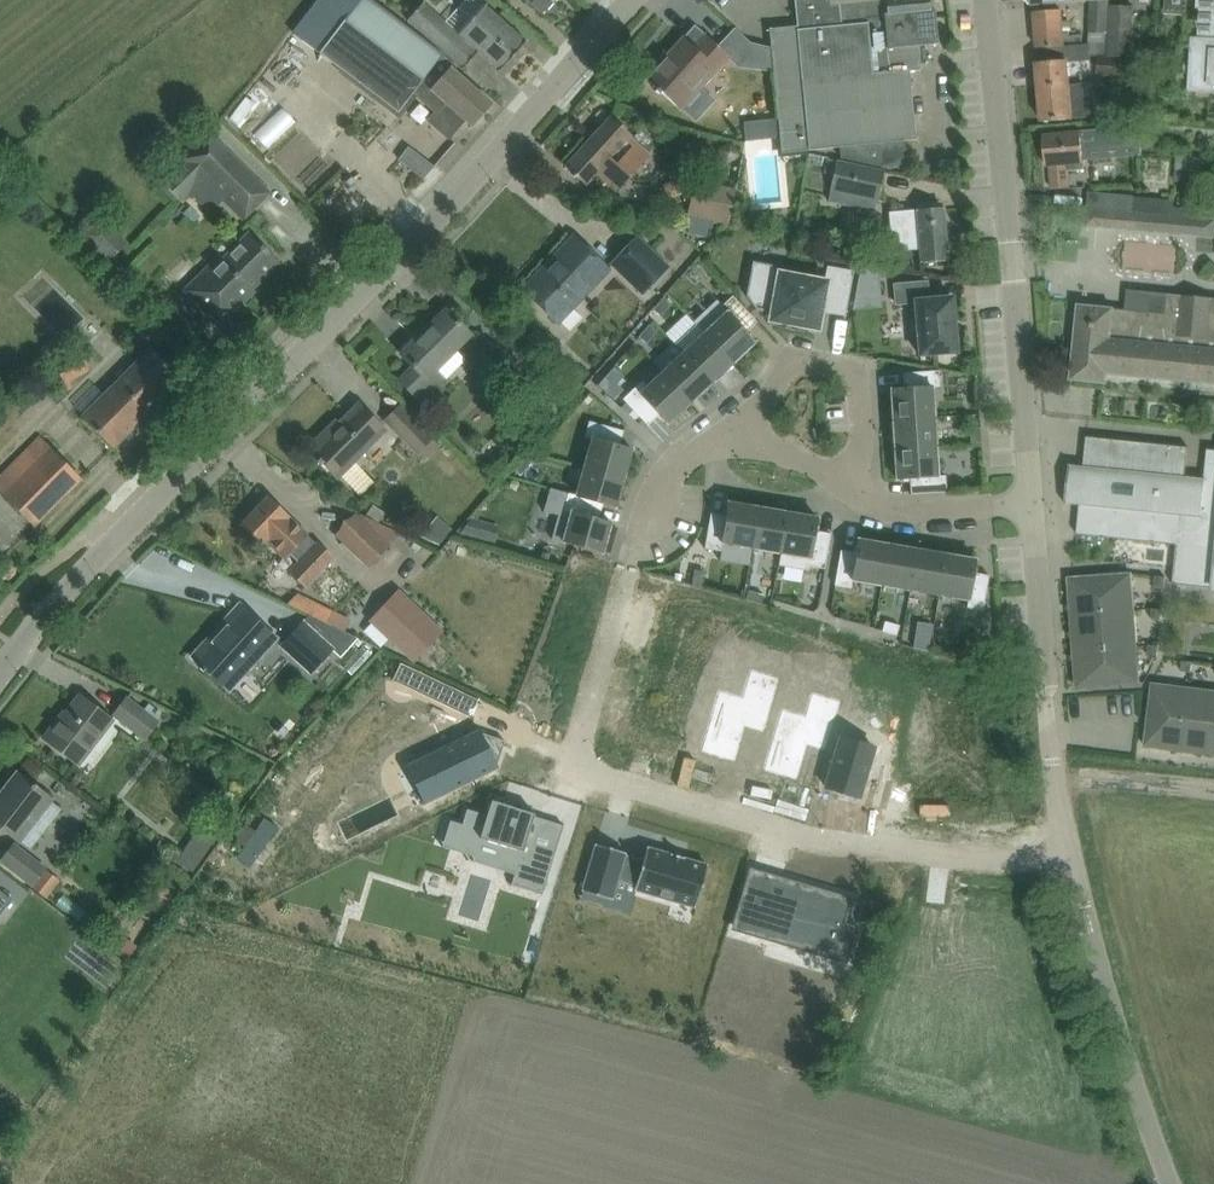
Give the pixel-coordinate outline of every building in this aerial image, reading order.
[(455,64),(444,55),(372,0),(360,0),(322,50),(404,112),(418,95),(437,112),(446,101),(450,105),(433,124),(449,138),(465,119),(472,126),(492,104),(452,69),(455,66),(456,67),(457,66),(455,64)] [(407,19),(463,70),(478,53),(500,72),(527,42),(509,25),(486,5),(480,0),(465,0),(446,21),(424,1),(407,19)] [(544,14),(556,0),(528,0),(544,14)] [(770,34),(771,45),(774,76),(777,111),(778,116),(780,131),(782,153),(809,151),(839,147),(841,157),(891,169),(907,162),(904,141),(916,140),(910,71),(921,70),(919,46),(938,44),(935,10),(930,11),(929,0),(796,0),(799,30),(797,30),(797,31),(770,34)] [(1091,44),(1110,46),(1110,0),(1098,0),(1092,1),(1091,44)] [(1165,14),(1193,16),(1194,0),(1166,0),(1165,14)] [(1199,9),(1203,10),(1201,36),(1213,37),(1213,0),(1200,0),(1199,9)] [(1112,46),(1110,46),(1110,55),(1112,55),(1133,56),(1135,7),(1114,6),(1112,46)] [(1038,48),(1065,46),(1085,45),(1085,44),(1084,34),(1073,34),(1072,27),(1072,20),(1063,20),(1062,10),(1035,12),(1038,48)] [(646,78),(681,110),(730,56),(695,25),(684,38),(683,37),(646,78)] [(1192,38),(1188,92),(1213,93),(1213,39),(1192,38)] [(744,39),(738,68),(774,76),(771,45),(744,39)] [(1108,89),(1130,91),(1134,59),(1104,55),(1110,55),(1110,46),(1091,44),(1085,44),(1085,45),(1065,46),(1066,58),(1100,56),(1098,74),(1110,76),(1108,89)] [(1043,122),(1067,120),(1089,118),(1086,83),(1066,84),(1064,61),(1040,63),(1042,86),(1040,86),(1043,122)] [(273,137),(301,113),(290,100),(262,124),(273,137)] [(632,137),(611,118),(566,166),(575,175),(574,176),(576,178),(577,177),(586,185),(597,173),(616,190),(650,153),(632,137)] [(184,160),(163,180),(183,201),(191,193),(205,180),(224,199),(243,218),(257,204),(253,200),(264,189),(232,156),(208,131),(181,157),(184,160)] [(1070,188),(1069,168),(1085,167),(1084,147),(1111,145),(1109,131),(1068,134),(1045,136),(1047,165),(1051,165),(1053,190),(1070,188)] [(408,147),(398,160),(416,173),(426,160),(408,147)] [(1177,155),(1176,171),(1185,171),(1203,173),(1204,157),(1177,155)] [(884,171),(837,161),(831,190),(878,200),(884,171)] [(711,221),(728,223),(735,189),(694,181),(687,217),(711,221)] [(1091,192),(1090,208),(1117,210),(1135,212),(1175,216),(1176,205),(1177,196),(1165,194),(1164,199),(1136,196),(1120,195),(1091,192)] [(919,210),(895,212),(889,212),(893,252),(920,250),(921,263),(949,260),(944,207),(932,208),(932,202),(918,203),(919,210)] [(1090,208),(1088,223),(1116,226),(1117,210),(1090,208)] [(79,236),(107,263),(120,250),(113,243),(118,238),(97,218),(79,236)] [(211,273),(207,269),(186,290),(209,313),(214,308),(226,320),(254,292),(251,289),(278,261),(251,234),(211,273)] [(554,257),(560,262),(529,295),(558,322),(608,270),(574,237),(554,257)] [(645,294),(669,268),(637,238),(612,264),(645,294)] [(753,262),(747,296),(756,309),(773,312),(772,320),(818,328),(821,312),(846,317),(854,271),(827,266),(825,282),(803,278),(804,270),(753,262)] [(920,356),(958,352),(952,297),(929,299),(927,282),(895,285),(896,304),(915,303),(920,356)] [(1128,290),(1126,310),(1079,306),(1072,380),(1108,383),(1109,373),(1213,383),(1213,298),(1128,290)] [(721,307),(716,301),(694,322),(705,333),(733,363),(756,342),(747,332),(758,322),(733,296),(721,307)] [(664,298),(654,309),(662,316),(671,304),(664,298)] [(400,381),(418,398),(420,400),(442,379),(444,381),(466,359),(456,349),(471,335),(447,310),(402,355),(414,367),(400,381)] [(649,325),(639,336),(647,343),(657,332),(649,325)] [(733,363),(705,333),(684,353),(712,383),(733,363)] [(73,337),(55,345),(62,360),(80,352),(73,337)] [(93,357),(89,348),(54,366),(68,393),(76,388),(72,381),(91,372),(85,361),(93,357)] [(95,385),(73,406),(84,417),(83,418),(95,431),(113,448),(181,379),(152,350),(106,396),(95,385)] [(712,383),(684,353),(663,373),(691,403),(712,383)] [(575,368),(571,373),(581,383),(591,373),(585,368),(575,368)] [(893,420),(934,417),(932,388),(940,387),(939,371),(903,373),(904,388),(891,389),(893,420)] [(691,403),(663,373),(641,393),(635,387),(623,399),(648,425),(659,415),(668,424),(691,403)] [(309,448),(326,465),(339,478),(385,431),(358,404),(327,436),(324,433),(309,448)] [(386,422),(416,453),(431,439),(401,407),(386,422)] [(934,417),(893,420),(895,449),(936,446),(934,417)] [(585,467),(624,479),(632,449),(620,446),(624,431),(589,421),(585,437),(592,439),(585,467)] [(970,429),(971,444),(981,443),(980,428),(970,429)] [(1078,534),(1102,537),(1178,544),(1174,583),(1213,586),(1213,590),(1213,449),(1209,449),(1206,478),(1186,476),(1189,447),(1112,439),(1088,437),(1085,466),(1081,505),(1078,534)] [(17,509),(34,526),(82,478),(42,438),(0,479),(0,492),(17,509)] [(936,446),(895,449),(897,480),(910,479),(911,494),(947,492),(946,475),(938,476),(936,446)] [(523,456),(512,468),(520,475),(531,464),(523,456)] [(624,479),(585,467),(577,496),(603,504),(616,507),(624,479)] [(603,504),(577,496),(550,488),(544,511),(558,516),(552,539),(603,554),(611,523),(599,520),(603,504)] [(303,559),(291,572),(306,587),(332,559),(317,545),(268,498),(242,525),(262,544),(265,541),(285,560),(294,551),(303,559)] [(711,513),(705,549),(721,551),(720,558),(750,563),(752,548),(759,508),(729,503),(726,516),(711,513)] [(759,508),(752,548),(781,553),(788,513),(759,508)] [(333,536),(338,540),(367,567),(388,545),(354,513),(333,536)] [(781,553),(778,566),(806,570),(807,566),(809,566),(825,569),(829,548),(831,534),(816,531),(818,518),(788,513),(781,553)] [(471,517),(456,534),(480,541),(486,521),(471,517)] [(856,553),(841,550),(835,586),(851,588),(853,580),(882,585),(889,545),(859,540),(856,553)] [(889,545),(882,585),(911,590),(918,550),(889,545)] [(918,550),(911,590),(939,595),(946,555),(918,550)] [(946,555),(939,595),(969,600),(967,608),(984,611),(990,575),(974,573),(977,560),(946,555)] [(695,568),(692,585),(702,587),(706,570),(695,568)] [(1069,578),(1072,614),(1136,610),(1133,573),(1074,577),(1069,578)] [(1155,585),(1165,586),(1166,577),(1156,576),(1155,585)] [(765,594),(749,590),(746,600),(762,604),(765,594)] [(390,598),(369,621),(414,664),(444,631),(402,592),(394,601),(390,598)] [(200,669),(227,693),(277,638),(241,605),(193,658),(202,666),(200,669)] [(1153,608),(1152,618),(1162,619),(1163,609),(1153,608)] [(332,610),(326,624),(345,633),(351,618),(332,610)] [(1072,614),(1075,651),(1138,646),(1136,610),(1072,614)] [(305,623),(284,645),(314,672),(334,650),(341,656),(358,638),(345,633),(326,624),(310,617),(305,623)] [(900,625),(885,621),(883,631),(898,635),(900,625)] [(919,622),(915,648),(930,651),(934,625),(919,622)] [(1149,645),(1148,655),(1159,656),(1159,645),(1149,645)] [(1141,683),(1138,646),(1075,651),(1078,687),(1141,683)] [(1182,671),(1192,671),(1193,662),(1183,661),(1182,671)] [(643,736),(680,747),(688,720),(699,724),(712,680),(690,674),(683,698),(656,690),(643,736)] [(720,693),(702,754),(735,764),(745,730),(764,735),(778,686),(750,677),(745,693),(743,700),(720,693)] [(1182,751),(1190,688),(1154,683),(1146,746),(1182,751)] [(1213,755),(1213,691),(1190,688),(1182,751),(1213,755)] [(45,739),(57,748),(78,765),(112,720),(80,696),(60,723),(57,722),(45,739)] [(782,711),(764,773),(798,783),(808,748),(826,754),(841,704),(812,696),(808,711),(806,718),(782,711)] [(115,715),(145,738),(157,722),(127,699),(115,715)] [(482,728),(422,757),(441,796),(501,766),(500,764),(504,743),(485,733),(482,728)] [(874,748),(855,742),(840,793),(859,799),(864,780),(869,781),(865,795),(881,800),(890,771),(873,766),(872,770),(868,768),(874,748)] [(0,796),(0,827),(19,842),(52,800),(18,773),(0,796)] [(557,849),(528,840),(535,816),(536,815),(492,802),(488,817),(468,811),(463,826),(451,822),(445,843),(477,852),(481,840),(503,846),(497,865),(516,870),(512,881),(544,891),(557,849)] [(265,817),(237,856),(250,866),(278,827),(265,817)] [(191,839),(175,859),(191,871),(206,851),(191,839)] [(597,844),(582,891),(611,899),(617,879),(636,884),(634,889),(695,908),(708,866),(684,859),(685,858),(682,857),(681,858),(673,856),(674,855),(671,854),(670,855),(647,848),(643,862),(624,856),(625,852),(597,844)] [(14,845),(2,861),(33,885),(48,897),(60,881),(45,869),(14,845)] [(740,921),(738,929),(770,939),(771,933),(828,950),(833,932),(854,938),(859,923),(846,920),(853,896),(815,884),(813,890),(802,886),(804,881),(786,876),(785,878),(766,873),(759,896),(747,892),(740,917),(743,918),(742,922),(740,921)] [(165,880),(152,898),(164,907),(178,889),(165,880)] [(12,899),(0,890),(0,915),(12,899)]
